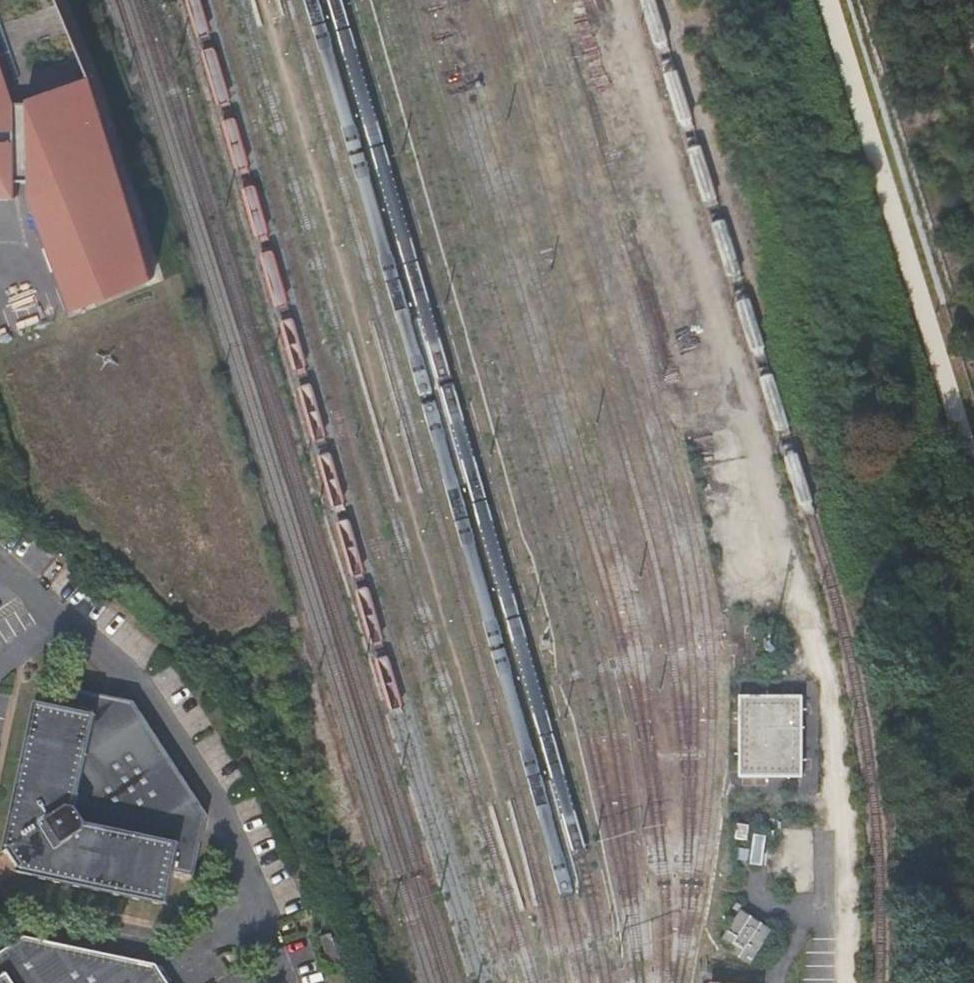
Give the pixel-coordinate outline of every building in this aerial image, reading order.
[(17,195),(17,178),(30,178),(30,195),(73,309),(156,276),(94,79),(61,0),(0,0),(0,195),(17,195)] [(15,859),(21,869),(12,874),(163,908),(170,874),(191,879),(203,819),(131,706),(69,693),(64,714),(31,708),(1,859),(11,853),(15,859)] [(808,697),(743,696),(742,783),(807,784),(808,697)] [(303,768),(295,771),(301,786),(308,783),(303,768)] [(302,789),(305,797),(314,794),(311,786),(302,789)] [(784,821),(786,896),(817,895),(815,821),(784,821)] [(722,949),(756,963),(772,925),(738,911),(722,949)] [(156,969),(28,941),(0,959),(0,982),(165,982),(156,969)]
